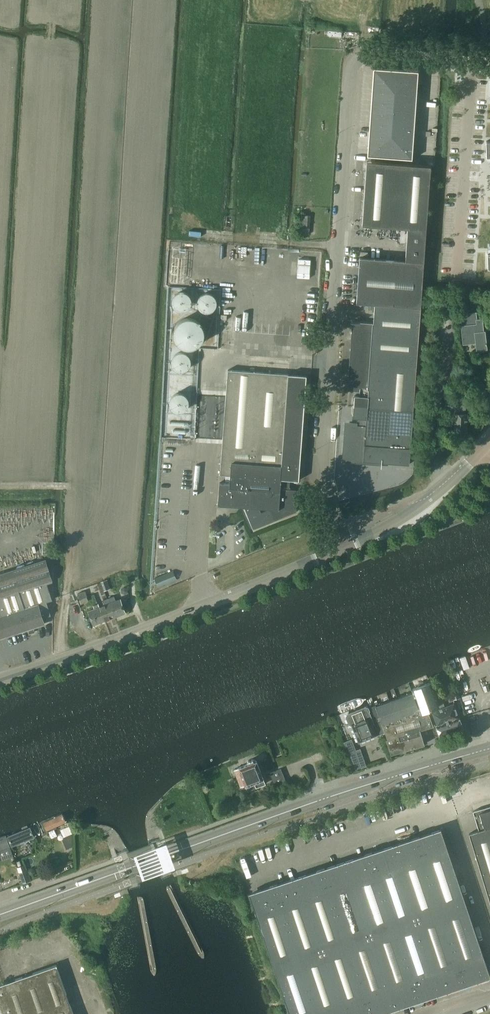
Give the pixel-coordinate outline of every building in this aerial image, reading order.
[(396,69),(373,68),(373,79),(395,81),(396,69)] [(419,71),(396,69),(395,81),(418,82),(419,71)] [(395,81),(373,79),(372,90),(395,92),(395,81)] [(418,82),(395,81),(395,92),(417,93),(418,82)] [(395,92),(372,90),(371,101),(394,102),(395,92)] [(417,93),(395,92),(394,102),(416,104),(417,93)] [(394,102),(371,101),(370,112),(393,113),(394,102)] [(416,104),(394,102),(393,113),(416,115),(416,104)] [(393,113),(370,112),(370,123),(392,124),(393,113)] [(416,115),(393,113),(392,124),(415,126),(416,115)] [(392,124),(370,123),(369,134),(392,135),(392,124)] [(415,126),(392,124),(392,135),(414,137),(415,126)] [(392,135),(369,134),(368,144),(391,146),(392,135)] [(414,137),(392,135),(391,146),(413,148),(414,137)] [(391,146),(368,144),(367,156),(390,158),(391,146)] [(413,148),(391,146),(390,158),(413,159),(413,148)] [(362,225),(408,228),(426,230),(431,166),(367,161),(362,225)] [(357,303),(375,304),(421,307),(426,230),(408,228),(406,260),(360,257),(357,303)] [(298,277),(310,278),(311,260),(299,259),(298,277)] [(191,302),(190,300),(190,297),(187,294),(186,293),(184,292),(182,292),(180,292),(177,293),(175,294),(173,295),(172,298),(171,302),(172,306),(174,309),(177,311),(178,311),(180,312),(185,311),(188,309),(189,307),(190,305),(191,302)] [(216,303),(215,299),(213,296),(211,294),(207,293),(205,293),(203,294),(201,294),(199,296),(197,299),(196,301),(196,303),(197,306),(199,309),(200,311),(202,312),(205,313),(207,313),(209,312),(213,310),(215,308),(215,306),(216,303)] [(347,434),(345,434),(348,442),(346,443),(345,459),(355,460),(355,461),(363,459),(364,460),(410,464),(411,439),(421,307),(375,304),(374,322),(354,320),(354,321),(355,321),(355,330),(353,331),(356,339),(354,339),(352,369),(350,370),(353,377),(351,378),(351,387),(360,388),(359,395),(355,395),(357,399),(356,406),(356,413),(353,417),(358,417),(357,425),(348,424),(347,434)] [(476,312),(461,314),(462,325),(461,325),(463,344),(476,342),(477,349),(487,348),(485,331),(484,331),(482,318),(477,319),(476,312)] [(203,333),(203,330),(202,327),(200,324),(199,322),(196,320),(194,319),(191,318),(188,317),(186,317),(183,318),(180,319),(177,321),(175,323),(173,325),(172,328),(171,332),(171,335),(172,338),(174,341),(176,344),(178,346),(181,347),(184,348),(187,349),(190,348),(193,347),(196,346),(198,344),(200,341),(202,339),(202,336),(203,333)] [(191,363),(191,360),(190,358),(189,356),(188,354),(186,353),(184,352),(180,351),(177,352),(175,352),(173,354),(171,355),(169,359),(169,361),(169,363),(169,365),(170,368),(171,369),(172,371),(174,373),(176,373),(180,374),(184,373),(188,371),(190,368),(191,365),(191,363)] [(220,474),(230,475),(230,483),(220,482),(218,504),(219,504),(219,503),(231,503),(231,505),(236,505),(236,504),(244,504),(253,529),(297,511),(298,489),(290,489),(290,479),(299,480),(307,376),(228,370),(220,474)] [(187,403),(187,401),(187,399),(185,396),(182,395),(179,394),(177,394),(175,394),(172,396),(170,399),(169,401),(169,403),(170,406),(172,409),(174,411),(176,412),(178,412),(181,412),(184,410),(186,408),(187,407),(187,403)] [(455,413),(454,434),(458,434),(458,435),(463,435),(463,434),(467,434),(468,414),(465,414),(466,411),(466,399),(446,398),(446,410),(455,410),(455,413)] [(30,628),(30,630),(34,628),(34,627),(44,623),(42,615),(50,612),(46,599),(51,597),(46,581),(52,579),(46,560),(0,575),(0,638),(30,628)] [(171,571),(155,578),(158,587),(175,580),(171,571)] [(108,579),(102,582),(105,590),(111,588),(108,579)] [(86,591),(78,594),(80,600),(87,597),(86,591)] [(114,596),(108,598),(115,616),(126,612),(120,599),(116,600),(114,596)] [(105,605),(100,607),(99,607),(105,620),(115,616),(108,598),(103,600),(105,605)] [(99,607),(100,607),(98,604),(95,605),(96,608),(89,611),(94,624),(105,620),(99,607)] [(413,688),(421,712),(428,709),(431,708),(439,705),(438,704),(431,682),(413,688)] [(456,687),(450,689),(454,699),(460,697),(456,687)] [(385,731),(384,732),(392,753),(424,744),(420,729),(434,725),(428,709),(421,712),(420,712),(413,693),(376,706),(385,731)] [(443,702),(438,704),(439,705),(431,708),(432,711),(432,712),(437,725),(436,726),(440,735),(463,727),(460,717),(459,717),(454,703),(445,707),(443,702)] [(359,742),(384,732),(375,706),(369,708),(368,707),(366,706),(348,714),(346,716),(349,723),(352,724),(354,728),(351,729),(352,732),(355,731),(359,742)] [(349,753),(354,770),(362,768),(356,751),(349,753)] [(248,760),(247,763),(239,766),(239,767),(235,769),(241,786),(246,784),(248,790),(266,783),(257,760),(253,758),(248,760)] [(281,768),(270,773),(277,789),(288,784),(281,768)] [(473,811),(479,830),(470,833),(489,900),(489,807),(473,811)] [(42,820),(47,833),(71,823),(66,810),(42,820)] [(32,823),(6,834),(12,848),(38,837),(32,823)] [(489,974),(441,830),(251,894),(291,1013),(371,1013),(489,974)] [(12,848),(6,834),(6,833),(0,835),(0,852),(12,848)] [(64,837),(63,840),(67,849),(73,846),(73,833),(64,837)] [(165,839),(161,841),(160,839),(148,841),(149,844),(152,853),(157,866),(158,869),(160,876),(162,879),(172,874),(172,872),(176,870),(177,870),(176,870),(176,869),(174,863),(173,860),(169,847),(168,845),(168,844),(167,841),(166,839),(165,839)] [(61,858),(46,862),(47,864),(53,869),(58,866),(61,858)] [(25,864),(18,867),(23,883),(28,881),(25,871),(27,870),(25,864)] [(57,964),(0,984),(0,1013),(74,1013),(57,964)]
